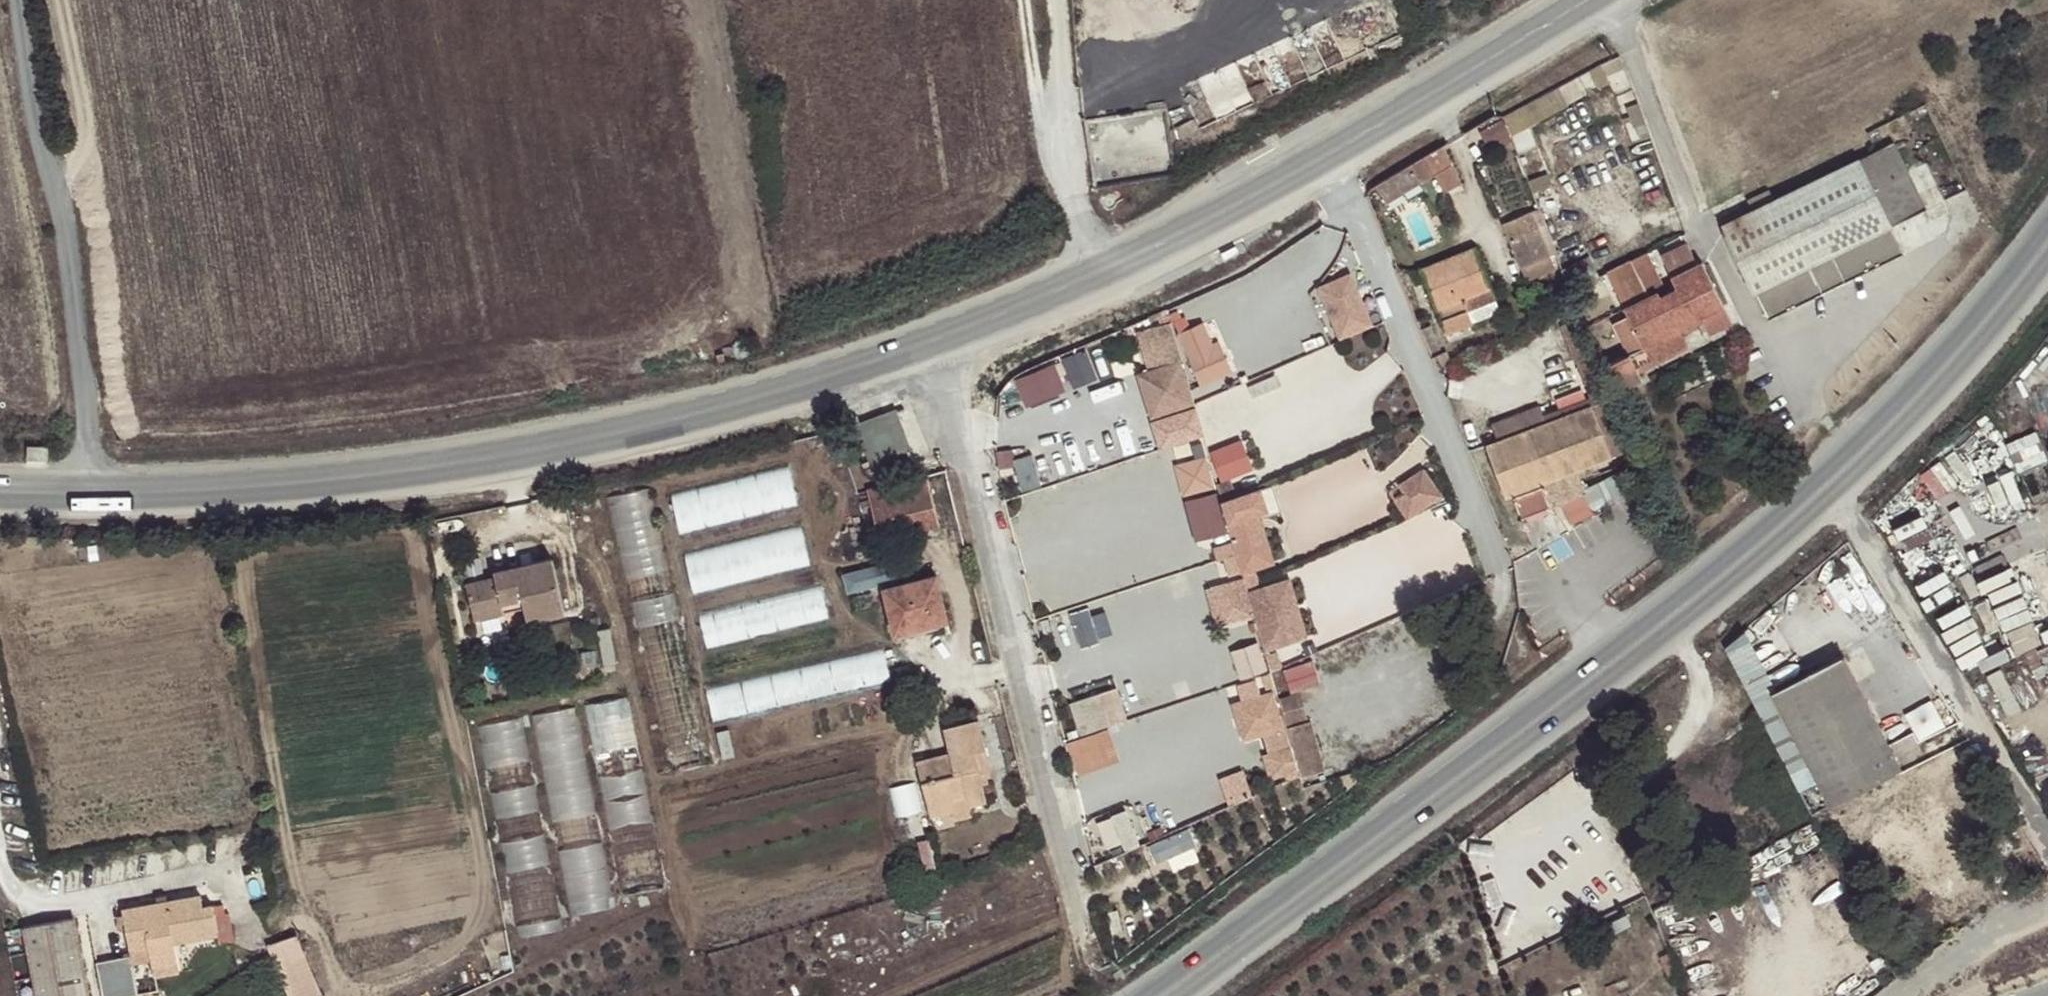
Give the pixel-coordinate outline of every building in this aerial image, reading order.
[(1083,120),(1086,120),(1091,118),(1089,108),(1081,109),(1083,120)] [(1725,227),(1769,321),(1826,295),(1814,268),(1832,259),(1845,287),(1905,259),(1893,231),(1929,214),(1898,147),(1777,202),(1772,192),(1750,202),(1755,213),(1725,227)] [(1393,185),(1383,190),(1394,208),(1426,188),(1427,190),(1441,181),(1452,198),(1468,188),(1458,170),(1459,169),(1448,151),(1393,185)] [(1521,262),(1550,251),(1534,207),(1505,218),(1521,262)] [(1480,240),(1423,262),(1416,265),(1420,276),(1427,273),(1448,327),(1475,317),(1470,303),(1500,292),(1480,240)] [(1609,270),(1629,314),(1614,321),(1629,353),(1605,364),(1617,389),(1642,378),(1636,367),(1630,354),(1647,346),(1652,359),(1678,348),(1671,334),(1665,337),(1662,329),(1676,323),(1679,331),(1681,330),(1702,320),(1704,319),(1703,316),(1724,306),(1705,263),(1699,265),(1690,244),(1663,256),(1678,289),(1662,297),(1660,292),(1665,290),(1648,253),(1609,270)] [(1554,261),(1550,251),(1521,262),(1525,272),(1554,261)] [(1826,295),(1845,287),(1832,259),(1814,268),(1826,295)] [(1500,292),(1470,303),(1475,317),(1505,305),(1500,292)] [(1338,304),(1348,328),(1372,319),(1363,294),(1338,304)] [(1732,323),(1724,306),(1703,316),(1704,319),(1702,320),(1708,334),(1732,323)] [(1206,327),(1216,325),(1213,311),(1203,314),(1206,327)] [(1182,330),(1190,328),(1188,320),(1180,322),(1182,330)] [(1191,366),(1180,322),(1170,325),(1171,331),(1157,335),(1167,373),(1191,366)] [(1676,323),(1662,329),(1665,337),(1671,334),(1678,348),(1687,344),(1681,330),(1679,331),(1676,323)] [(1167,373),(1157,335),(1149,337),(1158,375),(1167,373)] [(1436,351),(1441,364),(1455,358),(1450,345),(1436,351)] [(1636,367),(1652,359),(1647,346),(1630,354),(1636,367)] [(1089,348),(1068,356),(1079,385),(1100,377),(1089,348)] [(1220,354),(1232,382),(1240,379),(1227,351),(1220,354)] [(1197,365),(1209,393),(1232,382),(1220,354),(1197,365)] [(1018,375),(1030,404),(1072,387),(1060,358),(1018,375)] [(1201,406),(1191,366),(1167,373),(1158,375),(1150,377),(1159,416),(1201,406)] [(1159,416),(1150,377),(1145,378),(1156,422),(1202,411),(1201,406),(1159,416)] [(1595,400),(1488,439),(1507,493),(1515,490),(1524,514),(1552,504),(1543,480),(1614,454),(1595,400)] [(1499,434),(1542,420),(1538,407),(1495,421),(1499,434)] [(896,414),(860,427),(873,461),(908,448),(896,414)] [(1216,446),(1226,479),(1259,469),(1249,437),(1216,446)] [(29,446),(29,459),(47,460),(48,447),(29,446)] [(674,493),(684,532),(803,502),(793,463),(674,493)] [(1392,487),(1411,517),(1449,494),(1430,464),(1392,487)] [(1186,475),(1192,500),(1217,495),(1211,469),(1186,475)] [(940,527),(927,477),(868,492),(881,541),(940,527)] [(1238,486),(1223,490),(1228,511),(1243,504),(1238,486)] [(616,492),(622,573),(663,570),(657,489),(616,492)] [(688,552),(698,591),(816,562),(806,523),(688,552)] [(1265,524),(1260,525),(1273,575),(1278,574),(1265,524)] [(1260,525),(1233,531),(1249,596),(1260,593),(1257,579),(1273,575),(1260,525)] [(1229,566),(1241,562),(1238,550),(1217,556),(1221,569),(1229,566)] [(475,619),(504,612),(502,603),(523,598),(525,608),(529,619),(564,612),(552,560),(495,572),(496,578),(467,584),(475,619)] [(897,582),(893,561),(846,569),(850,590),(897,582)] [(1233,583),(1245,581),(1241,562),(1229,566),(1233,583)] [(936,577),(884,590),(896,634),(947,621),(936,577)] [(701,613),(709,645),(832,616),(825,583),(701,613)] [(1177,603),(1195,598),(1190,583),(1172,588),(1177,603)] [(1217,595),(1226,631),(1254,623),(1246,588),(1217,595)] [(1289,592),(1304,650),(1308,648),(1293,591),(1289,592)] [(1251,602),(1266,660),(1304,650),(1289,592),(1251,602)] [(641,647),(684,643),(679,593),(636,597),(641,647)] [(1218,633),(1226,631),(1217,595),(1209,597),(1218,633)] [(502,603),(504,612),(525,608),(523,598),(502,603)] [(1107,626),(1124,620),(1119,606),(1102,611),(1107,626)] [(715,716),(896,683),(889,650),(709,683),(715,716)] [(1835,802),(1905,766),(1846,656),(1777,692),(1835,802)] [(1267,663),(1271,679),(1284,676),(1280,659),(1267,663)] [(1267,698),(1275,696),(1271,681),(1264,684),(1267,698)] [(1764,709),(1817,812),(1835,802),(1777,692),(1760,700),(1764,709)] [(585,704),(597,755),(641,745),(629,694),(585,704)] [(1951,748),(1950,744),(1961,740),(1945,696),(1909,709),(1917,730),(1900,736),(1910,763),(1951,748)] [(1097,703),(1107,732),(1120,728),(1110,698),(1097,703)] [(1285,736),(1276,699),(1239,709),(1249,746),(1285,736)] [(1071,712),(1081,744),(1108,735),(1107,732),(1097,703),(1071,712)] [(534,713),(572,914),(615,905),(576,705),(534,713)] [(1241,748),(1249,746),(1239,709),(1232,711),(1241,748)] [(1289,742),(1305,737),(1299,713),(1282,717),(1289,742)] [(507,869),(549,862),(522,715),(480,723),(507,869)] [(979,723),(944,730),(950,753),(918,761),(931,816),(952,811),(955,819),(972,816),(970,806),(986,802),(982,784),(989,783),(987,775),(992,773),(979,723)] [(1092,770),(1114,763),(1107,740),(1085,747),(1092,770)] [(1314,741),(1290,747),(1303,796),(1327,790),(1314,741)] [(1233,804),(1259,793),(1247,767),(1221,778),(1233,804)] [(611,825),(652,817),(643,768),(602,777),(611,825)] [(1290,802),(1301,798),(1292,770),(1269,776),(1277,799),(1288,796),(1290,802)] [(1272,801),(1277,799),(1269,776),(1264,779),(1272,801)] [(901,815),(919,808),(909,781),(891,788),(901,815)] [(1131,849),(1146,842),(1130,807),(1099,820),(1111,845),(1126,838),(1131,849)] [(1196,824),(1152,841),(1159,860),(1203,843),(1196,824)] [(512,894),(519,935),(563,928),(557,887),(512,894)] [(175,943),(218,935),(214,905),(203,906),(201,896),(123,910),(130,951),(150,947),(153,966),(177,961),(175,943)] [(26,927),(39,995),(89,995),(75,918),(26,927)] [(7,931),(20,995),(39,995),(26,927),(7,931)] [(293,995),(330,995),(308,930),(275,941),(293,995)] [(219,943),(218,935),(175,943),(177,961),(153,966),(154,976),(188,969),(186,950),(219,943)] [(100,959),(108,995),(127,995),(143,993),(135,952),(100,959)]
